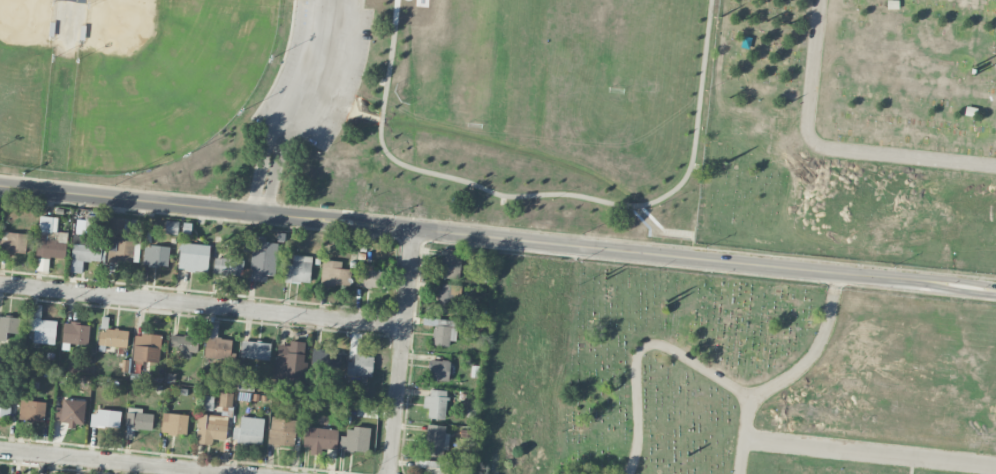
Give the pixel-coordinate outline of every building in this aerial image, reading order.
[(36,257),(66,258),(67,232),(57,232),(57,217),(38,216),(36,257)] [(110,233),(123,234),(124,218),(111,218),(110,233)] [(178,222),(166,220),(164,232),(176,234),(178,222)] [(26,252),(26,233),(2,232),(1,251),(26,252)] [(71,272),(82,272),(83,261),(104,262),(105,237),(72,237),(71,272)] [(132,261),(133,240),(110,239),(109,260),(132,261)] [(276,242),(251,241),(250,280),(266,280),(266,275),(275,275),(276,242)] [(177,268),(206,272),(210,245),(181,242),(177,268)] [(143,246),(143,266),(168,266),(169,246),(143,246)] [(461,250),(444,249),(443,278),(459,278),(461,250)] [(312,257),(292,254),(291,264),(286,263),(284,280),(309,283),(312,257)] [(213,275),(243,275),(243,258),(214,258),(213,275)] [(341,268),(341,260),(322,260),(321,284),(350,285),(351,269),(341,268)] [(385,287),(386,271),(373,270),(374,264),(357,264),(355,286),(385,287)] [(459,285),(438,284),(437,311),(458,312),(459,285)] [(55,344),(56,320),(41,319),(41,304),(29,304),(28,330),(34,330),(33,343),(55,344)] [(5,341),(6,333),(18,333),(19,318),(0,317),(0,340),(5,341)] [(432,343),(454,345),(456,320),(423,318),(422,324),(433,325),(432,343)] [(88,344),(89,323),(63,322),(62,343),(88,344)] [(229,339),(217,338),(218,324),(207,323),(205,358),(229,359),(229,339)] [(127,348),(127,330),(99,329),(98,347),(127,348)] [(133,361),(159,362),(160,335),(134,334),(133,361)] [(197,351),(198,334),(169,334),(169,350),(197,351)] [(270,359),(270,343),(241,341),(240,357),(270,359)] [(306,342),(289,341),(289,345),(277,345),(274,382),(303,384),(306,342)] [(331,368),(340,368),(340,353),(331,352),(331,368)] [(346,374),(372,376),(373,356),(354,355),(354,362),(347,361),(346,374)] [(449,360),(429,359),(428,379),(449,380),(449,360)] [(424,395),(422,407),(428,408),(427,418),(445,420),(448,390),(430,389),(429,396),(424,395)] [(10,417),(10,392),(0,392),(0,417),(10,417)] [(232,393),(220,392),(219,406),(231,406),(232,393)] [(29,395),(20,395),(18,420),(43,422),(44,401),(29,401),(29,395)] [(212,410),(213,396),(202,395),(201,409),(212,410)] [(55,407),(54,421),(68,422),(67,425),(83,426),(84,399),(62,398),(62,407),(55,407)] [(125,428),(152,429),(152,414),(142,413),(142,408),(127,407),(125,428)] [(119,429),(121,411),(93,408),(91,425),(119,429)] [(187,435),(188,414),(162,413),(161,433),(187,435)] [(212,444),(212,439),(226,439),(227,415),(198,414),(196,444),(212,444)] [(262,444),(263,418),(240,417),(240,427),(233,427),(232,442),(262,444)] [(268,444),(294,445),(295,418),(270,417),(268,444)] [(445,425),(427,424),(426,455),(445,456),(445,425)] [(303,447),(310,447),(310,454),(319,454),(319,448),(337,449),(338,429),(304,427),(303,447)] [(339,450),(368,451),(370,428),(346,427),(346,436),(339,436),(339,450)]
